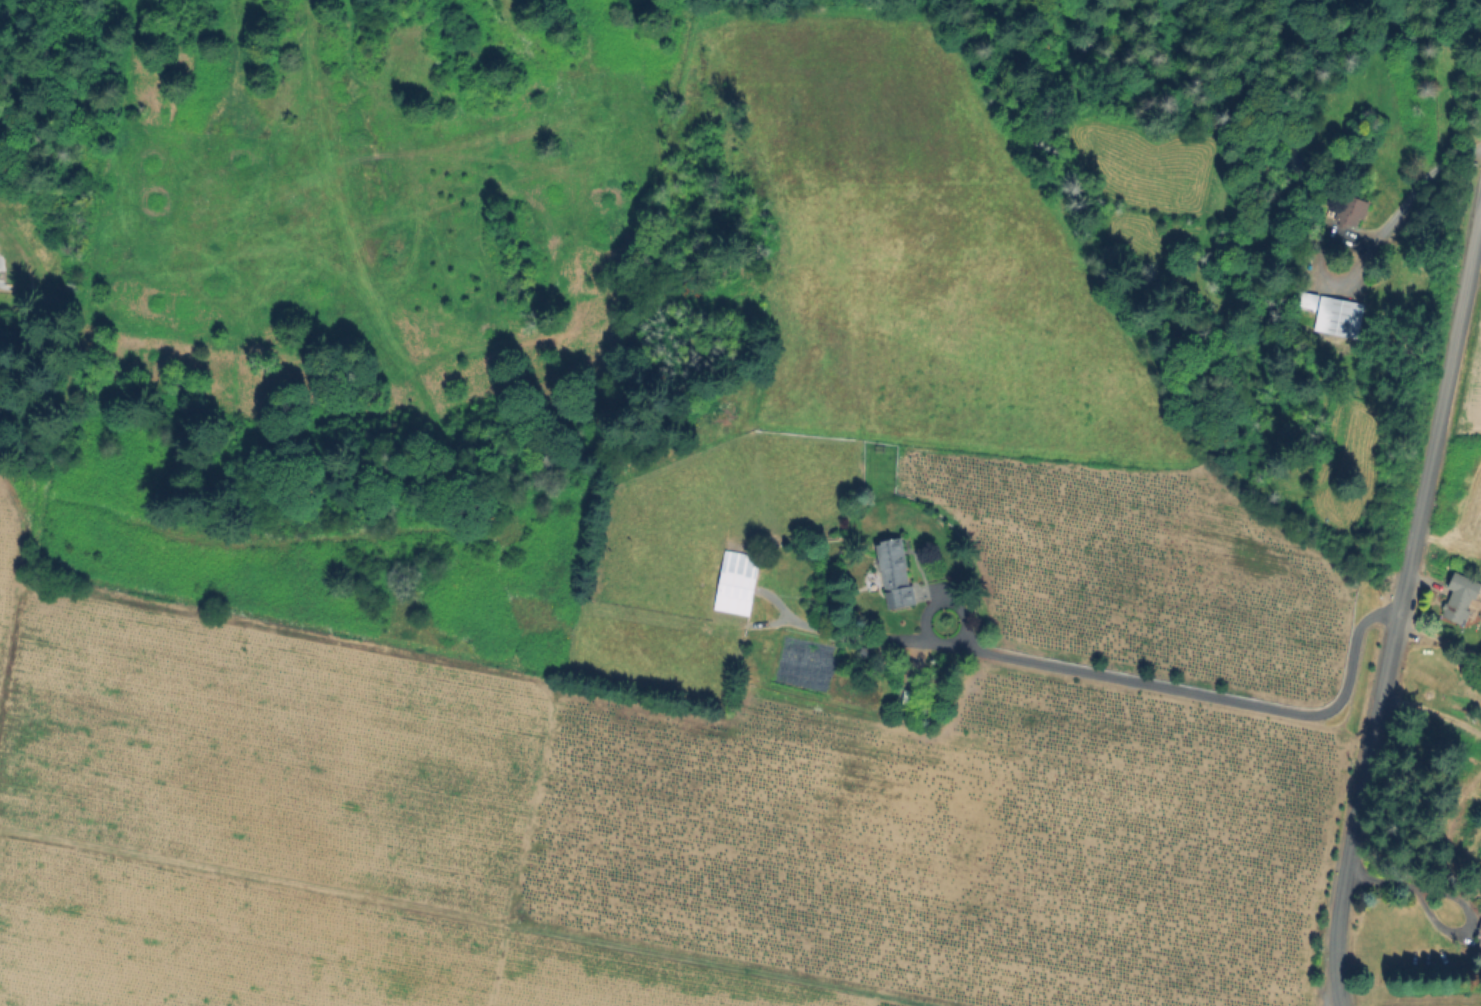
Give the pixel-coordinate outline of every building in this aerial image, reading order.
[(1370,203),(1364,219),(1360,218),(1356,227),(1347,224),(1345,228),(1339,226),(1340,222),(1335,220),(1345,194),(1370,203)] [(1364,304),(1358,338),(1315,330),(1319,309),(1296,305),(1298,292),(1364,304)] [(901,538),(911,586),(914,586),(917,604),(889,610),(877,543),(901,538)] [(759,559),(750,615),(716,609),(725,553),(759,559)] [(1455,573),(1480,582),(1480,602),(1473,599),(1463,624),(1444,617),(1454,590),(1449,588),(1455,573)] [(870,649),(867,659),(860,656),(862,647),(870,649)]
